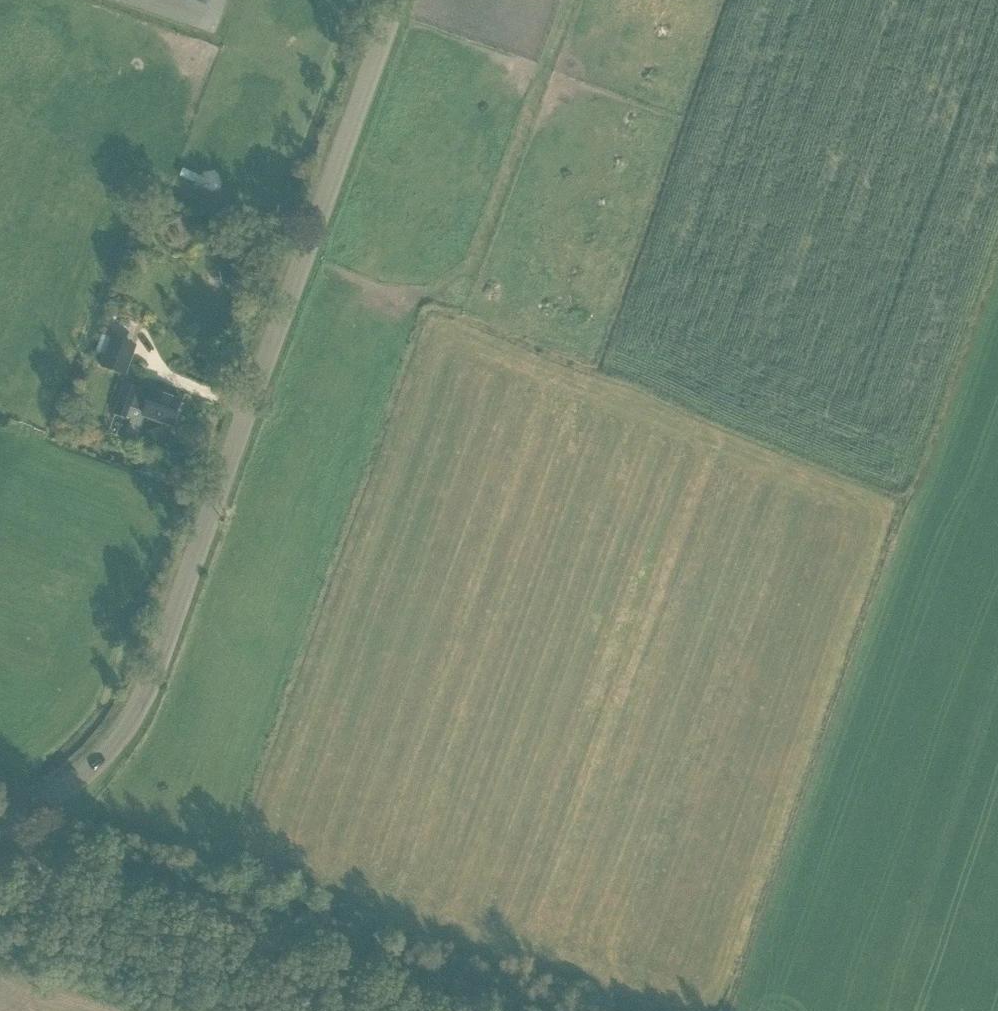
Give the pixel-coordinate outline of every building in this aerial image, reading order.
[(137,344),(111,335),(100,366),(126,376),(137,344)] [(124,383),(117,406),(114,414),(130,419),(132,419),(128,431),(141,436),(141,437),(158,443),(164,425),(163,425),(164,421),(174,425),(182,400),(163,393),(163,391),(156,389),(156,391),(152,390),(146,388),(145,390),(124,383)]
